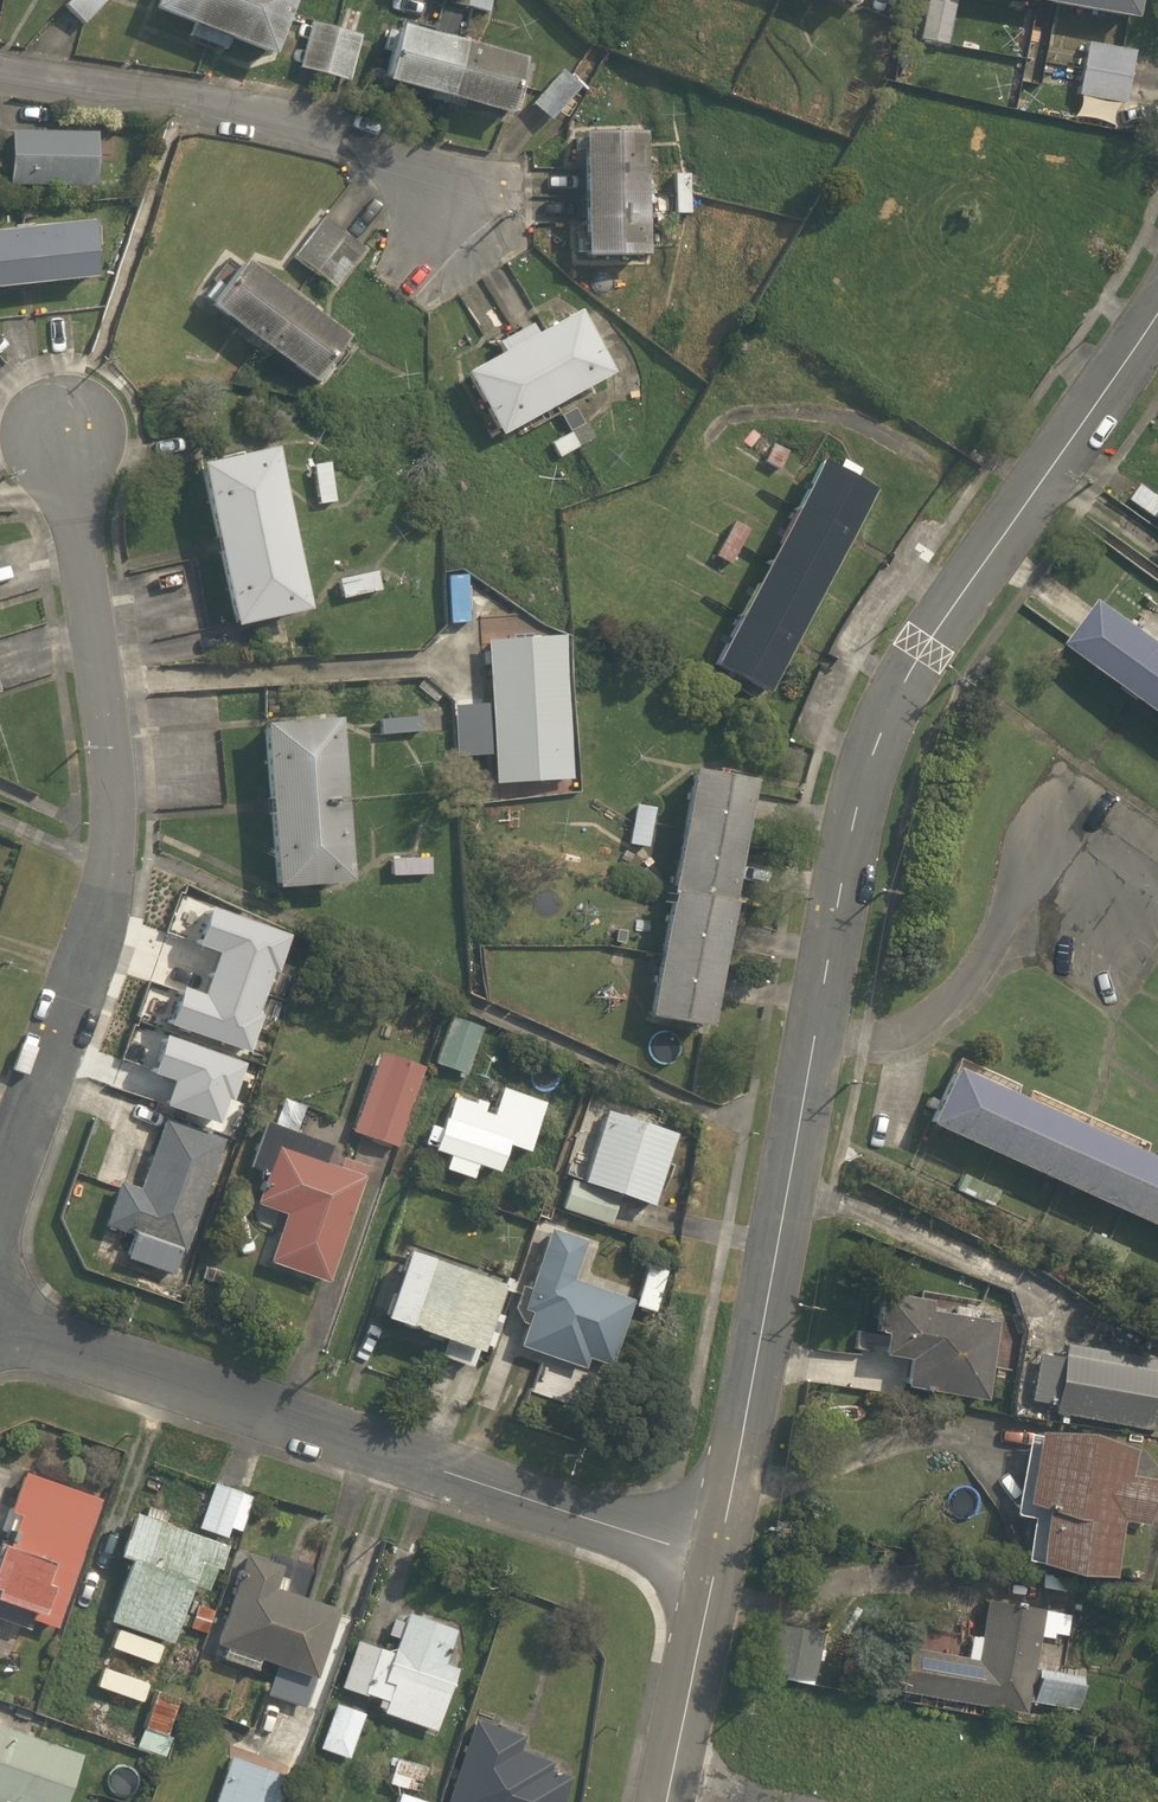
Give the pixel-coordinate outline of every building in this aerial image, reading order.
[(82,25),(106,0),(70,0),(63,7),(82,25)] [(151,13),(190,28),(186,40),(222,53),(226,42),(269,58),(290,0),(156,0),(151,13)] [(448,4),(485,14),(489,0),(449,0),(448,4)] [(945,45),(954,0),(926,0),(918,40),(945,45)] [(1130,20),(1133,0),(1006,0),(1130,20)] [(360,34),(309,21),(296,71),(348,84),(360,34)] [(520,60),(396,26),(380,83),(505,116),(520,60)] [(1076,97),(1122,105),(1131,50),(1085,42),(1076,97)] [(1071,79),(1075,55),(1057,52),(1054,76),(1071,79)] [(549,122),(579,86),(560,71),(530,107),(549,122)] [(95,189),(96,134),(7,132),(6,187),(95,189)] [(643,257),(640,134),(575,136),(578,259),(643,257)] [(690,213),(688,176),(671,177),(673,214),(690,213)] [(320,219),(291,258),(332,289),(362,250),(320,219)] [(0,232),(0,287),(89,278),(83,224),(0,232)] [(340,340),(237,264),(205,308),(308,383),(340,340)] [(495,435),(605,374),(571,312),(461,373),(495,435)] [(584,426),(551,443),(558,457),(591,439),(584,426)] [(776,470),(786,451),(773,443),(762,463),(776,470)] [(304,611),(268,451),(191,468),(228,628),(237,626),(243,654),(291,643),(285,615),(304,611)] [(767,693),(873,490),(817,461),(711,664),(767,693)] [(335,503),(327,463),(307,467),(315,507),(335,503)] [(727,566),(746,531),(732,524),(714,559),(727,566)] [(340,600),(378,591),(374,573),(336,581),(340,600)] [(1080,643),(1157,699),(1157,630),(1113,598),(1080,643)] [(495,784),(568,780),(560,638),(486,643),(495,784)] [(379,736),(444,732),(442,704),(413,706),(413,719),(378,721),(379,736)] [(345,885),(334,725),(261,730),(272,890),(345,885)] [(706,1027),(748,781),(684,770),(643,1016),(706,1027)] [(646,847),(652,809),(635,806),(629,844),(646,847)] [(427,859),(389,861),(389,878),(428,876),(427,859)] [(622,971),(630,930),(614,927),(605,968),(622,971)] [(140,1002),(204,1029),(226,978),(163,950),(140,1002)] [(465,1076),(480,1029),(446,1018),(431,1065),(465,1076)] [(393,1149),(422,1068),(376,1052),(348,1133),(393,1149)] [(925,1121),(1157,1227),(1157,1158),(950,1064),(925,1121)] [(444,1169),(472,1179),(477,1164),(497,1172),(507,1144),(527,1151),(545,1103),(501,1088),(491,1117),(481,1113),(485,1103),(474,1100),(473,1104),(453,1096),(433,1151),(448,1156),(444,1169)] [(649,1205),(671,1135),(600,1113),(578,1183),(649,1205)] [(125,1259),(173,1275),(180,1254),(184,1255),(222,1141),(160,1121),(138,1189),(118,1182),(104,1226),(133,1236),(125,1259)] [(323,1281),(340,1234),(363,1167),(341,1159),(337,1169),(322,1164),(328,1147),(263,1124),(249,1165),(263,1170),(257,1187),(264,1190),(259,1206),(281,1215),(268,1263),(323,1281)] [(439,1127),(430,1124),(424,1145),(433,1148),(439,1127)] [(998,1190),(962,1174),(955,1190),(990,1206),(998,1190)] [(567,1180),(556,1209),(606,1227),(617,1198),(567,1180)] [(487,1375),(508,1382),(520,1349),(583,1370),(586,1360),(608,1367),(631,1301),(571,1281),(584,1241),(548,1229),(528,1289),(519,1286),(511,1310),(519,1324),(523,1326),(518,1342),(500,1336),(487,1375)] [(382,1319),(476,1351),(499,1286),(405,1253),(382,1319)] [(654,1285),(661,1266),(646,1261),(640,1279),(654,1285)] [(510,1293),(514,1281),(505,1278),(501,1290),(510,1293)] [(901,1388),(983,1401),(996,1324),(930,1313),(932,1301),(879,1292),(873,1332),(881,1333),(877,1354),(905,1359),(901,1388)] [(1051,1415),(1157,1434),(1157,1363),(1064,1345),(1060,1360),(1038,1356),(1028,1403),(1052,1407),(1051,1415)] [(1022,1561),(1113,1578),(1124,1522),(1145,1527),(1155,1501),(1154,1481),(1130,1476),(1135,1451),(1079,1432),(1027,1433),(1011,1515),(1030,1519),(1022,1561)] [(54,1628),(97,1500),(21,1475),(8,1512),(18,1515),(7,1549),(0,1547),(0,1602),(16,1608),(14,1615),(54,1628)] [(198,1529),(225,1538),(239,1493),(212,1485),(198,1529)] [(107,1622),(170,1644),(191,1585),(206,1591),(213,1569),(217,1570),(225,1546),(133,1513),(118,1557),(129,1561),(107,1622)] [(265,1696),(303,1709),(335,1610),(272,1590),(280,1566),(244,1555),(215,1645),(275,1664),(265,1696)] [(896,1693),(1022,1715),(1024,1704),(1076,1713),(1083,1678),(1028,1669),(1039,1608),(985,1598),(974,1661),(904,1649),(896,1693)] [(216,1609),(195,1602),(186,1627),(207,1634),(216,1609)] [(380,1714),(436,1732),(456,1668),(444,1664),(454,1630),(406,1614),(403,1623),(391,1619),(386,1635),(397,1639),(392,1652),(356,1640),(341,1688),(379,1700),(377,1708),(382,1710),(380,1714)] [(766,1671),(814,1680),(822,1634),(773,1625),(766,1671)] [(137,1749),(159,1756),(178,1698),(155,1691),(137,1749)] [(321,1750),(348,1759),(363,1714),(335,1705),(321,1750)] [(569,1778),(548,1771),(551,1762),(517,1751),(522,1736),(472,1720),(446,1801),(561,1801),(569,1778)] [(80,1754),(0,1727),(0,1801),(64,1801),(80,1754)] [(285,1779),(226,1759),(212,1801),(277,1801),(285,1779)] [(389,1784),(418,1794),(426,1768),(397,1759),(389,1784)] [(397,1794),(395,1801),(423,1801),(397,1794)]
